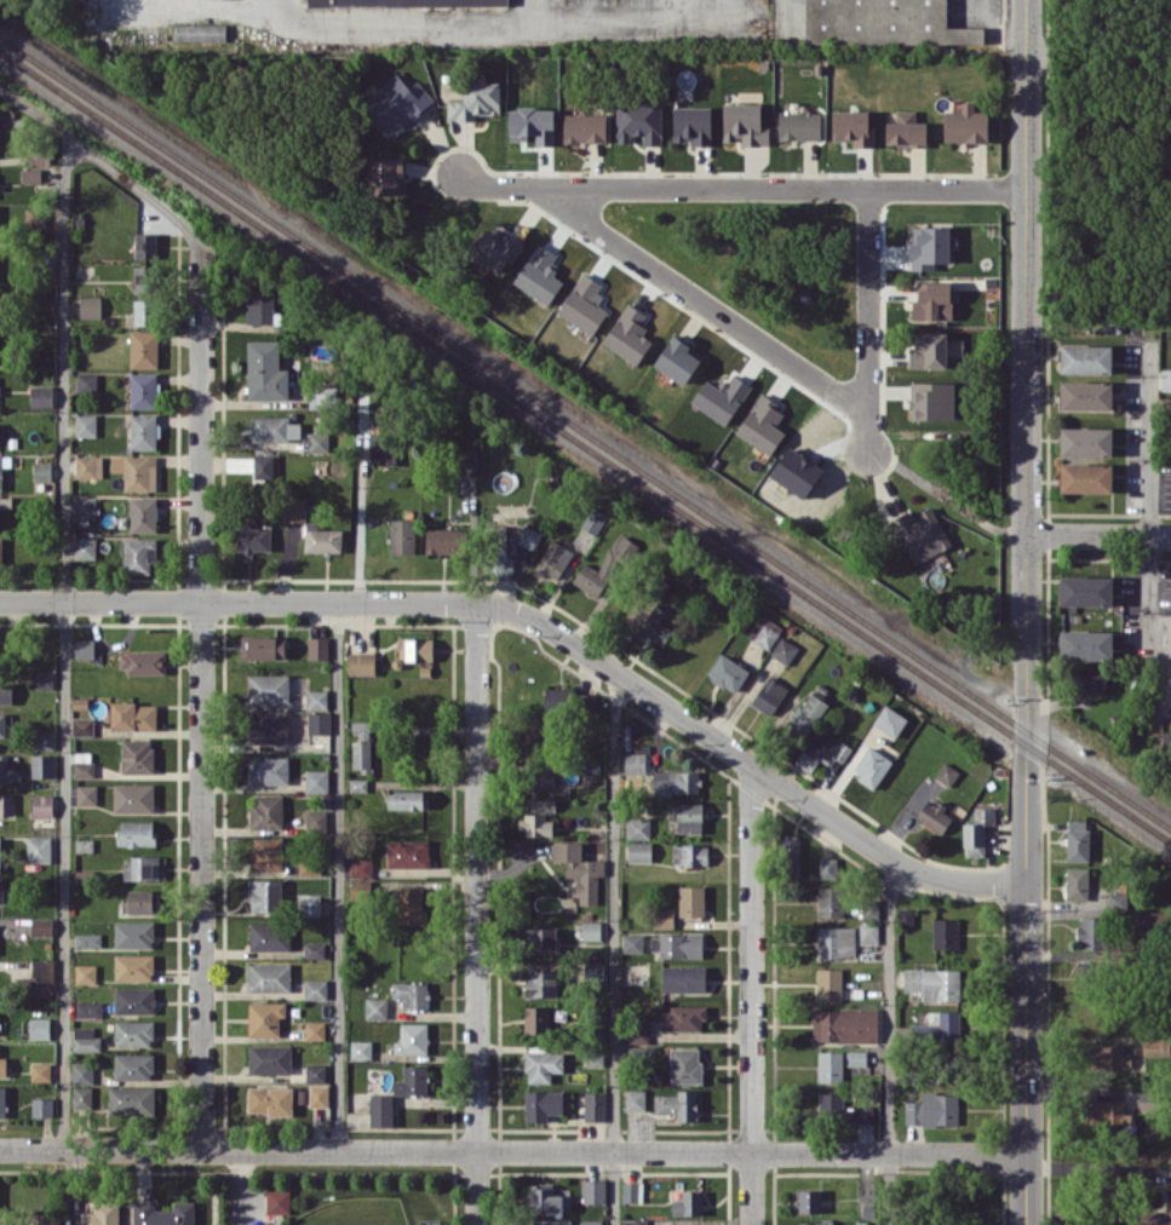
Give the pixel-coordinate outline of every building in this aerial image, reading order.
[(804,40),(981,40),(981,24),(946,24),(946,0),(804,0),(804,40)] [(174,22),(174,38),(222,36),(220,21),(174,22)] [(434,99),(416,80),(409,86),(397,73),(362,107),(391,139),(434,99)] [(447,120),(476,120),(476,114),(500,114),(499,81),(463,81),(464,99),(447,99),(447,120)] [(661,101),(617,100),(616,142),(630,143),(630,134),(643,134),(643,145),(661,145),(661,101)] [(944,141),(988,142),(989,111),(974,111),(974,101),(961,101),(961,111),(944,110),(944,141)] [(724,141),(735,141),(735,136),(742,136),(742,145),(771,145),(771,125),(761,125),(761,103),(723,103),(724,141)] [(711,145),(711,107),(674,106),(673,140),(692,140),(692,145),(711,145)] [(554,145),(554,107),(509,108),(509,139),(535,139),(535,145),(554,145)] [(868,110),(832,110),(832,140),(853,140),(853,147),(874,146),(874,125),(869,125),(868,110)] [(885,121),(886,146),(927,145),(927,122),(916,122),(916,110),(895,110),(896,121),(885,121)] [(779,139),(821,140),(821,113),(779,112),(779,139)] [(564,142),(606,141),(605,113),(563,114),(564,142)] [(368,158),(368,195),(404,194),(403,157),(368,158)] [(42,183),(43,168),(22,167),(22,182),(42,183)] [(45,208),(25,209),(26,228),(45,228),(45,208)] [(949,226),(913,226),(913,243),(909,243),(909,269),(933,269),(933,262),(949,262),(949,247),(957,247),(957,235),(949,235),(949,226)] [(469,254),(498,273),(506,260),(511,263),(523,245),(504,234),(501,239),(484,228),(469,254)] [(135,258),(156,259),(157,233),(136,232),(135,258)] [(548,304),(563,281),(553,275),(559,266),(553,263),(558,255),(538,242),(513,282),(548,304)] [(135,291),(155,291),(154,266),(135,266),(135,291)] [(607,310),(598,305),(603,295),(597,292),(602,283),(580,271),(558,314),(595,333),(607,310)] [(912,299),(913,319),(951,319),(951,280),(918,281),(918,298),(912,299)] [(280,323),(280,312),(274,312),(274,291),(246,291),(246,323),(280,323)] [(101,318),(100,296),(79,296),(80,318),(101,318)] [(134,324),(153,325),(153,299),(135,299),(134,324)] [(649,316),(628,302),(602,342),(636,365),(652,341),(639,332),(649,316)] [(157,368),(158,330),(130,330),(130,367),(157,368)] [(909,367),(946,367),(947,332),(920,332),(919,346),(910,346),(909,367)] [(703,352),(670,335),(654,367),(686,384),(703,352)] [(247,340),(248,400),(288,399),(288,369),(279,369),(279,340),(247,340)] [(1112,345),(1060,344),(1060,372),(1112,373),(1112,345)] [(1170,391),(1170,368),(1162,368),(1162,390),(1170,391)] [(690,402),(726,425),(751,385),(730,372),(720,388),(706,379),(690,402)] [(77,392),(97,392),(97,373),(77,373),(77,392)] [(131,408),(158,408),(158,373),(131,373),(131,408)] [(1112,410),(1113,381),(1060,381),(1060,409),(1112,410)] [(954,419),(954,382),(910,382),(910,419),(954,419)] [(30,408),(53,407),(52,385),(30,386),(30,408)] [(735,431),(770,455),(785,432),(775,425),(786,410),(760,393),(735,431)] [(76,436),(97,437),(97,414),(76,414),(76,436)] [(156,449),(157,414),(131,414),(130,449),(156,449)] [(253,441),(301,440),(300,422),(289,422),(289,415),(252,416),(253,441)] [(1060,455),(1112,456),(1112,427),(1060,427),(1060,455)] [(328,451),(328,432),(309,432),(309,450),(328,451)] [(370,465),(395,465),(395,432),(369,432),(370,465)] [(770,475),(804,498),(823,469),(789,447),(770,475)] [(459,449),(459,475),(476,475),(476,449),(459,449)] [(76,477),(102,477),(102,455),(76,456),(76,477)] [(124,491),(156,490),(156,455),(111,456),(112,471),(124,471),(124,491)] [(272,480),(273,455),(254,455),(253,479),(272,480)] [(51,462),(34,462),(34,481),(51,481),(51,462)] [(1112,464),(1061,463),(1060,492),(1112,492),(1112,464)] [(74,518),(95,518),(95,497),(73,497),(74,518)] [(131,532),(157,532),(156,497),(130,497),(131,532)] [(305,498),(283,497),(282,521),(305,521),(305,498)] [(607,514),(592,506),(581,527),(596,535),(607,514)] [(951,544),(932,507),(912,517),(908,510),(886,521),(898,544),(903,542),(915,564),(951,544)] [(390,552),(414,553),(415,520),(391,519),(390,552)] [(250,527),(250,522),(237,521),(236,551),(270,552),(271,528),(250,527)] [(319,522),(305,522),(304,552),(341,552),(342,529),(319,529),(319,522)] [(536,549),(541,531),(522,526),(518,544),(536,549)] [(461,554),(462,529),(426,528),(425,552),(461,554)] [(74,558),(95,559),(96,537),(74,536),(74,558)] [(612,551),(628,560),(637,544),(620,536),(612,551)] [(157,538),(124,538),(124,573),(150,573),(150,561),(156,561),(157,538)] [(559,582),(572,549),(548,539),(535,572),(559,582)] [(596,598),(608,578),(583,563),(571,583),(596,598)] [(1060,605),(1112,606),(1112,576),(1060,575),(1060,605)] [(665,645),(673,629),(659,622),(665,610),(653,604),(639,632),(665,645)] [(783,627),(763,614),(748,636),(768,649),(783,627)] [(1112,660),(1113,631),(1060,630),(1060,659),(1112,660)] [(284,635),(241,636),(242,659),(285,658),(284,635)] [(789,665),(799,646),(780,636),(770,655),(789,665)] [(328,637),(308,637),(308,658),(328,659),(328,637)] [(432,638),(396,637),(395,663),(432,663),(432,638)] [(75,658),(94,658),(94,642),(74,642),(75,658)] [(165,673),(165,651),(119,651),(119,672),(165,673)] [(348,675),(375,675),(375,652),(348,652),(348,675)] [(734,694),(750,671),(721,652),(706,675),(734,694)] [(53,688),(53,671),(34,670),(33,688),(53,688)] [(1106,672),(1078,671),(1077,692),(1105,692),(1106,672)] [(288,674),(248,674),(248,701),(289,701),(288,674)] [(750,703),(771,716),(789,689),(768,675),(750,703)] [(828,689),(816,681),(788,725),(807,737),(828,703),(822,699),(828,689)] [(0,684),(0,704),(12,704),(12,684),(0,684)] [(544,689),(544,705),(564,705),(564,688),(544,689)] [(327,708),(327,689),(307,689),(307,708),(327,708)] [(156,729),(156,702),(111,703),(111,730),(156,729)] [(872,723),(895,738),(908,718),(885,704),(872,723)] [(307,712),(308,733),(330,733),(330,712),(307,712)] [(288,716),(249,716),(249,743),(288,743),(288,716)] [(524,717),(525,749),(548,749),(547,716),(524,717)] [(72,735),(93,735),(93,717),(72,717),(72,735)] [(372,721),(352,720),(351,733),(354,733),(353,770),(371,771),(372,721)] [(844,762),(852,745),(814,727),(797,764),(812,771),(818,759),(830,765),(833,757),(844,762)] [(54,749),(54,733),(34,734),(34,749),(54,749)] [(153,773),(153,739),(122,740),(122,773),(153,773)] [(874,788),(892,760),(869,745),(851,773),(874,788)] [(646,753),(625,752),(624,773),(645,774),(646,753)] [(9,766),(8,754),(0,754),(0,781),(18,780),(18,765),(9,766)] [(55,777),(54,755),(31,755),(32,778),(55,777)] [(250,785),(288,784),(288,756),(249,757),(250,785)] [(959,771),(944,762),(935,777),(950,786),(959,771)] [(553,790),(554,769),(530,768),(529,789),(553,790)] [(328,792),(328,769),(306,769),(305,791),(328,792)] [(699,771),(653,770),(653,793),(698,794),(699,771)] [(367,779),(350,779),(349,791),(367,791),(367,779)] [(153,812),(154,783),(113,783),(113,812),(153,812)] [(97,784),(77,784),(77,804),(97,804),(97,784)] [(428,790),(387,791),(387,809),(428,808),(428,790)] [(12,816),(12,795),(0,794),(0,816),(12,816)] [(32,816),(53,816),(52,794),(32,794),(32,816)] [(282,794),(251,795),(252,829),(282,828),(282,794)] [(555,799),(531,799),(531,812),(555,811),(555,799)] [(928,799),(916,817),(942,833),(954,815),(928,799)] [(704,802),(676,803),(677,833),(704,832),(704,802)] [(964,823),(963,856),(984,856),(985,824),(994,824),(995,807),(974,807),(974,823),(964,823)] [(326,830),(327,810),(306,809),(305,829),(326,830)] [(551,834),(550,814),(518,815),(518,834),(551,834)] [(626,838),(649,838),(650,817),(627,817),(626,838)] [(1088,861),(1089,820),(1067,819),(1066,860),(1088,861)] [(155,845),(155,821),(118,822),(118,846),(155,845)] [(799,876),(800,834),(781,834),(781,876),(799,876)] [(51,836),(26,837),(27,863),(52,862),(51,836)] [(282,836),(251,837),(251,870),(282,870),(282,836)] [(93,838),(76,838),(76,851),(93,851),(93,838)] [(387,867),(429,867),(429,840),(387,840),(387,867)] [(652,841),(628,841),(628,861),(651,862),(652,841)] [(581,842),(552,842),(552,861),(566,861),(566,876),(578,876),(578,903),(597,904),(598,875),(604,875),(604,860),(581,859),(581,842)] [(673,844),(674,865),(708,865),(708,844),(673,844)] [(123,867),(123,879),(165,879),(165,856),(130,855),(130,867),(123,867)] [(836,857),(819,858),(819,878),(837,878),(836,857)] [(371,858),(349,859),(350,877),(372,876),(371,858)] [(299,875),(320,874),(320,859),(299,860),(299,875)] [(1088,900),(1089,867),(1066,867),(1065,899),(1088,900)] [(281,879),(251,879),(252,911),(281,911),(281,879)] [(369,879),(351,880),(351,898),(370,898),(369,879)] [(679,917),(705,916),(704,885),(679,886),(679,917)] [(425,887),(398,887),(397,924),(424,924),(425,887)] [(818,917),(843,917),(843,887),(818,887),(818,917)] [(157,913),(157,890),(128,890),(128,901),(122,901),(122,912),(157,913)] [(1127,909),(1127,892),(1108,892),(1108,908),(1127,909)] [(320,894),(299,894),(300,916),(321,915),(320,894)] [(878,900),(861,900),(862,919),(879,918),(878,900)] [(673,907),(653,907),(653,927),(673,927),(673,907)] [(914,926),(914,908),(898,908),(897,925),(914,926)] [(31,935),(52,935),(52,918),(32,917),(31,935)] [(958,949),(958,918),(933,917),(933,948),(958,949)] [(1078,948),(1101,949),(1103,918),(1079,917),(1078,948)] [(153,922),(114,921),(114,947),(153,948),(153,922)] [(601,939),(601,921),(582,921),(582,939),(601,939)] [(290,922),(249,923),(250,950),(291,949),(290,922)] [(860,944),(878,943),(877,923),(860,923),(860,944)] [(557,928),(526,927),(525,949),(556,950),(557,928)] [(855,927),(817,927),(818,957),(856,957),(855,927)] [(101,933),(75,933),(75,946),(101,947),(101,933)] [(642,952),(643,933),(623,933),(622,952),(642,952)] [(702,957),(702,933),(660,933),(661,958),(702,957)] [(325,943),(305,942),(305,957),(325,958),(325,943)] [(115,981),(153,980),(153,954),(115,955),(115,981)] [(32,959),(32,977),(23,977),(23,997),(54,996),(53,958),(32,959)] [(1075,974),(1088,976),(1090,962),(1077,960),(1075,974)] [(290,963),(247,963),(248,992),(291,991),(290,963)] [(603,963),(586,963),(586,982),(603,982),(603,963)] [(76,983),(97,983),(97,964),(76,964),(76,983)] [(705,992),(705,966),(662,966),(662,992),(705,992)] [(817,999),(842,999),(842,968),(816,968),(817,999)] [(904,990),(922,991),(922,999),(959,1000),(960,969),(904,968),(904,990)] [(556,970),(526,971),(527,997),(557,996),(556,970)] [(327,999),(327,979),(304,979),(304,1000),(327,999)] [(427,982),(392,982),(392,997),(402,997),(402,1008),(428,1008),(427,982)] [(153,987),(114,988),(115,1014),(154,1013),(153,987)] [(365,1018),(387,1018),(387,997),(365,997),(365,1018)] [(102,1002),(76,1001),(76,1016),(102,1017),(102,1002)] [(249,1036),(279,1036),(279,1016),(286,1016),(286,1002),(249,1002),(249,1036)] [(548,1005),(524,1006),(525,1033),(549,1032),(548,1005)] [(707,1006),(664,1006),(665,1030),(701,1030),(701,1019),(707,1019),(707,1006)] [(879,1040),(878,1008),(811,1009),(812,1041),(879,1040)] [(959,1011),(927,1011),(927,1023),(911,1024),(911,1042),(960,1041),(959,1011)] [(29,1038),(50,1038),(50,1017),(29,1017),(29,1038)] [(114,1021),(115,1046),(153,1046),(152,1020),(114,1021)] [(649,1021),(628,1022),(628,1042),(649,1042),(649,1021)] [(324,1039),(324,1022),(306,1022),(306,1039),(324,1039)] [(428,1023),(400,1023),(400,1041),(394,1041),(394,1054),(428,1054),(428,1023)] [(94,1027),(73,1026),(73,1051),(100,1051),(101,1036),(94,1036),(94,1027)] [(351,1059),(371,1059),(372,1040),(351,1040),(351,1059)] [(290,1044),(248,1045),(249,1073),(291,1073),(290,1044)] [(655,1044),(627,1046),(627,1066),(655,1064),(655,1044)] [(1090,1068),(1131,1069),(1131,1054),(1122,1054),(1122,1045),(1090,1044),(1090,1068)] [(700,1083),(700,1048),(671,1048),(670,1083),(700,1083)] [(867,1066),(866,1050),(848,1051),(848,1066),(867,1066)] [(563,1072),(563,1052),(526,1051),(525,1083),(551,1083),(551,1072),(563,1072)] [(818,1082),(843,1081),(842,1051),(818,1051),(818,1082)] [(153,1053),(114,1054),(115,1080),(153,1079),(153,1053)] [(92,1083),(93,1061),(72,1061),(72,1083),(92,1083)] [(31,1080),(50,1080),(50,1063),(31,1063),(31,1080)] [(325,1064),(306,1064),(306,1082),(325,1082),(325,1064)] [(427,1094),(427,1066),(404,1065),(404,1080),(393,1080),(393,1094),(427,1094)] [(328,1106),(328,1084),(309,1084),(309,1106),(328,1106)] [(73,1086),(72,1108),(92,1108),(93,1087),(73,1086)] [(155,1114),(155,1086),(109,1087),(109,1114),(155,1114)] [(292,1114),(292,1087),(248,1086),(248,1114),(292,1114)] [(645,1111),(645,1089),(625,1089),(625,1110),(645,1111)] [(525,1121),(547,1121),(547,1113),(562,1114),(563,1091),(525,1090),(525,1121)] [(1139,1110),(1155,1110),(1155,1091),(1140,1091),(1139,1110)] [(585,1121),(604,1121),(604,1092),(584,1092),(585,1121)] [(654,1092),(654,1114),(677,1113),(677,1121),(696,1120),(696,1092),(654,1092)] [(872,1106),(843,1107),(843,1092),(818,1092),(819,1121),(873,1120),(872,1106)] [(905,1101),(905,1125),(959,1124),(958,1092),(922,1093),(922,1101),(905,1101)] [(393,1126),(392,1094),(370,1094),(370,1126),(393,1126)] [(53,1097),(32,1097),(32,1116),(53,1116),(53,1097)] [(1125,1099),(1088,1100),(1089,1125),(1125,1124),(1125,1099)] [(605,1179),(583,1179),(583,1202),(605,1203),(605,1179)] [(642,1181),(622,1182),(622,1202),(642,1201),(642,1181)] [(563,1212),(562,1195),(553,1195),(553,1183),(528,1184),(528,1213),(563,1212)] [(290,1213),(290,1189),(267,1189),(266,1213),(290,1213)] [(702,1190),(681,1191),(681,1199),(672,1199),(672,1215),(703,1214),(702,1190)] [(820,1213),(821,1190),(799,1190),(798,1212),(820,1213)] [(118,1201),(94,1201),(94,1212),(80,1212),(80,1224),(118,1224),(118,1201)] [(194,1201),(173,1201),(173,1210),(154,1209),(155,1201),(133,1201),(133,1224),(194,1224),(194,1201)] [(1167,1203),(1167,1212),(1138,1212),(1138,1224),(1170,1224),(1170,1203),(1167,1203)]
